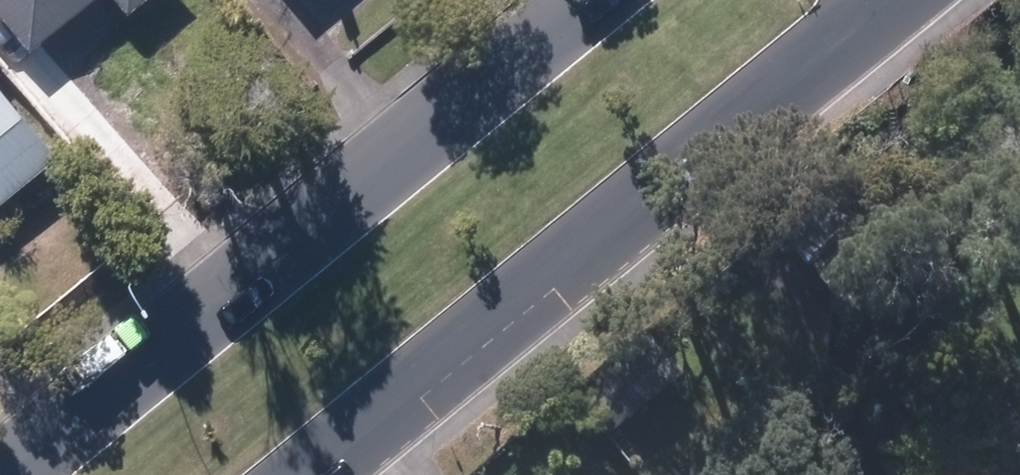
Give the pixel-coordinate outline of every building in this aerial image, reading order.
[(39,46),(98,0),(2,0),(39,46)] [(139,9),(150,0),(131,0),(139,9)] [(67,152),(0,66),(0,204),(67,152)]
